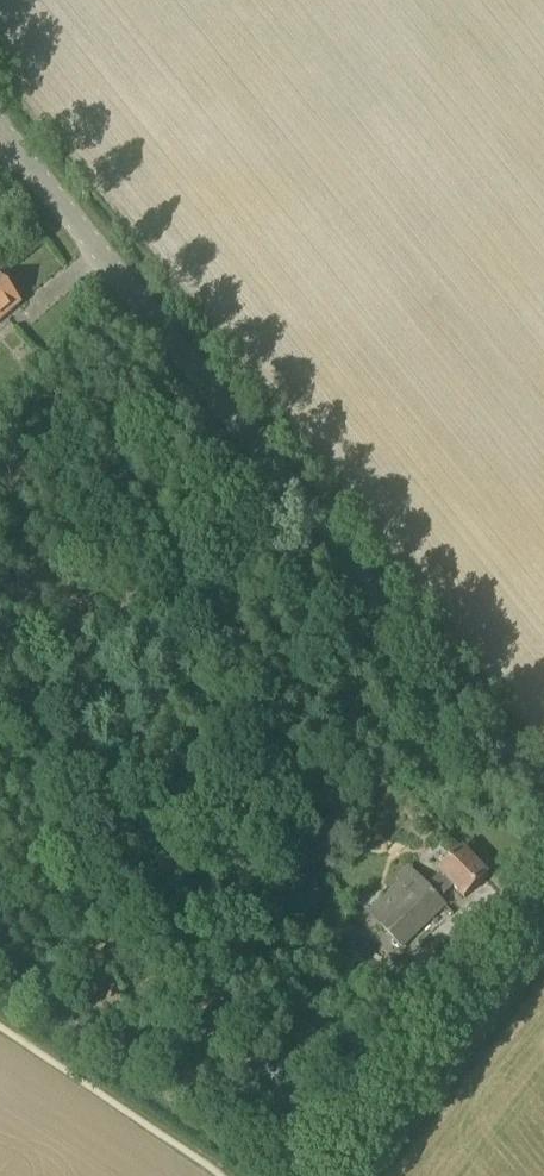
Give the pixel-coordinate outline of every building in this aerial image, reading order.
[(21,305),(0,279),(0,323),(21,305)] [(465,900),(488,877),(463,852),(440,874),(441,875),(428,889),(422,883),(411,894),(399,881),(367,913),(402,949),(445,907),(439,901),(453,888),(465,900)]
